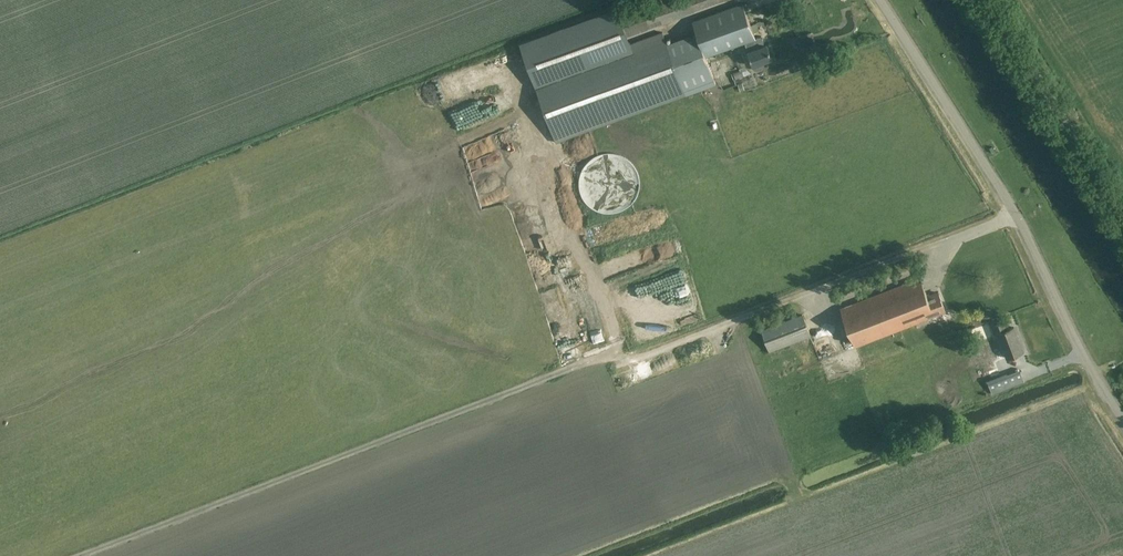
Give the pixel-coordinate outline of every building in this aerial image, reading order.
[(520,44),(556,143),(716,84),(706,57),(745,43),(748,52),(753,66),(772,59),(767,45),(765,46),(756,49),(753,40),(755,38),(743,3),(692,21),(697,34),(667,45),(662,32),(630,44),(617,9),(520,44)] [(493,75),(480,77),(481,84),(494,82),(493,75)] [(454,96),(445,100),(450,111),(459,106),(454,96)] [(481,145),(504,136),(502,132),(480,140),(481,145)] [(640,185),(640,184),(640,183),(640,182),(639,181),(639,180),(639,179),(639,178),(639,177),(639,176),(638,175),(638,174),(637,173),(637,172),(637,171),(636,170),(635,169),(635,168),(634,167),(633,166),(633,165),(632,165),(632,164),(631,163),(630,162),(629,161),(628,160),(627,160),(626,159),(625,158),(624,158),(623,157),(622,157),(621,156),(620,156),(619,156),(619,155),(618,155),(617,155),(616,155),(615,154),(614,154),(613,154),(612,154),(611,154),(610,154),(609,154),(608,154),(607,154),(606,154),(605,154),(604,154),(603,154),(602,155),(601,155),(600,155),(599,155),(599,156),(598,156),(597,156),(596,157),(595,157),(594,158),(593,158),(592,159),(591,159),(591,160),(590,161),(589,161),(589,162),(588,162),(587,163),(587,164),(586,164),(586,165),(585,166),(584,167),(584,168),(583,168),(583,169),(582,170),(582,171),(581,172),(581,173),(580,174),(580,175),(580,176),(580,177),(579,177),(579,178),(579,179),(579,180),(579,181),(579,182),(579,183),(579,184),(579,185),(579,186),(579,187),(579,188),(579,189),(579,190),(579,191),(580,192),(580,193),(580,194),(581,195),(581,196),(582,197),(582,198),(582,199),(583,200),(584,201),(584,202),(585,203),(586,204),(586,205),(587,205),(588,206),(588,207),(589,207),(590,208),(591,209),(592,209),(593,210),(594,211),(595,211),(596,212),(597,212),(598,213),(599,213),(600,213),(601,213),(601,214),(602,214),(603,214),(604,214),(605,214),(606,214),(607,215),(608,215),(609,215),(610,215),(611,215),(612,215),(613,214),(614,214),(615,214),(616,214),(617,214),(618,213),(619,213),(620,213),(621,212),(622,212),(623,211),(624,211),(625,210),(626,210),(627,209),(628,208),(629,207),(630,207),(630,206),(631,206),(631,205),(632,204),(633,204),(633,203),(634,202),(635,201),(635,200),(636,199),(636,198),(637,197),(637,196),(638,195),(638,194),(638,193),(639,192),(639,191),(639,190),(639,189),(639,188),(640,187),(640,186),(640,185)] [(474,167),(476,186),(489,185),(489,177),(499,176),(499,165),(474,167)] [(481,198),(482,206),(490,205),(489,197),(481,198)] [(594,236),(595,244),(604,243),(603,235),(594,236)] [(927,295),(920,278),(840,309),(855,347),(938,315),(937,314),(946,311),(939,293),(930,296),(929,294),(927,295)] [(578,295),(571,298),(577,311),(583,309),(578,295)] [(602,307),(586,307),(586,325),(602,325),(602,307)] [(810,336),(802,315),(761,331),(769,352),(810,336)] [(1008,330),(1004,322),(992,327),(995,335),(997,334),(1007,358),(1024,352),(1014,327),(1008,330)] [(826,357),(837,352),(829,337),(819,342),(826,357)]
